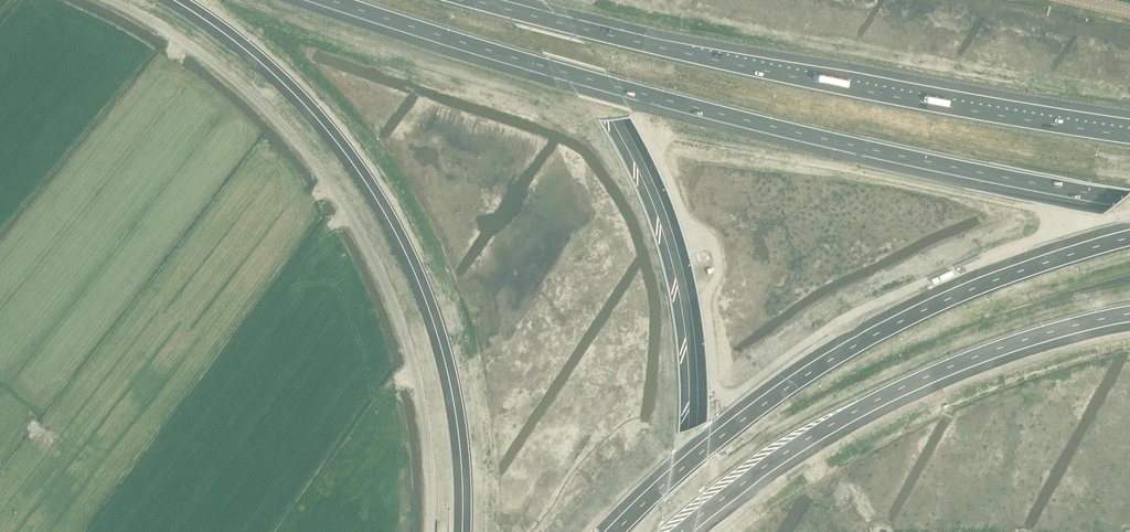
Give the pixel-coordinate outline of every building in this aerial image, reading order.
[(586,275),(583,279),(603,296),(610,288),(594,275),(591,279),(586,275)] [(400,386),(402,396),(418,393),(416,383),(400,386)]
